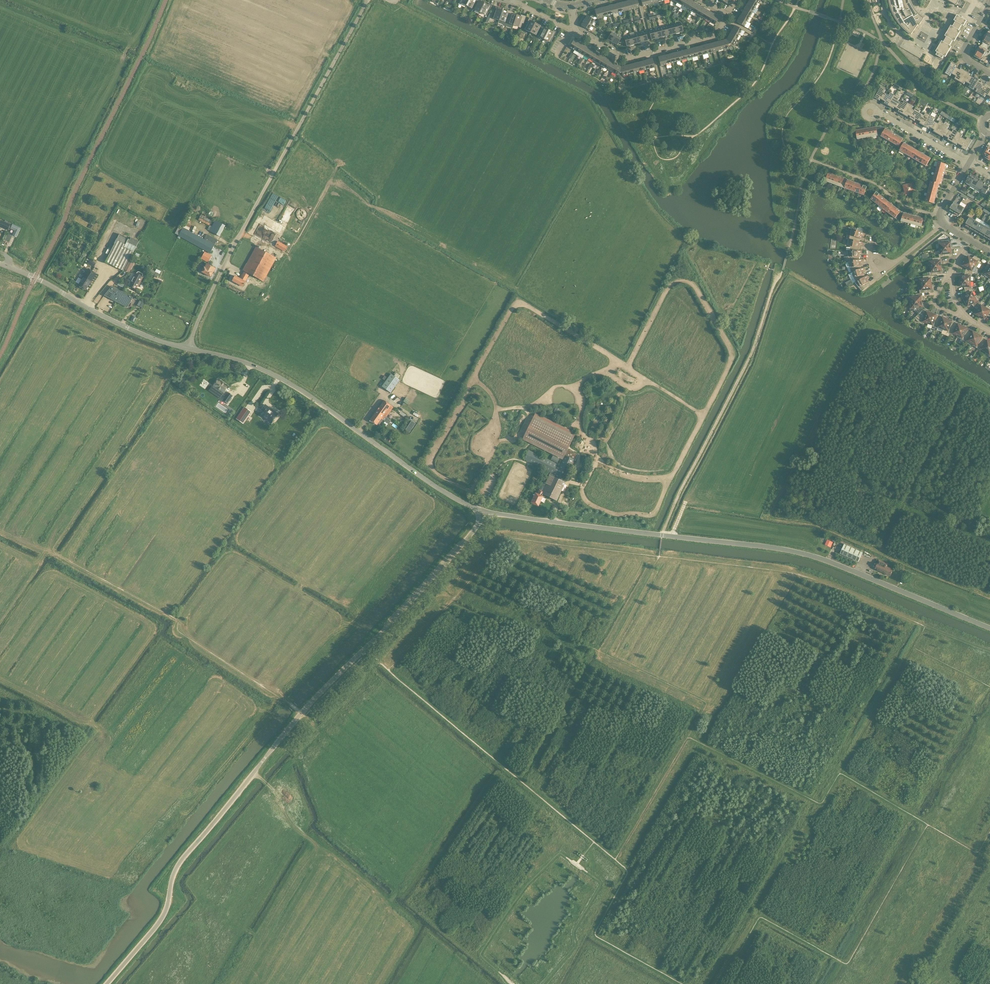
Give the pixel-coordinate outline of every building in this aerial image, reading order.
[(466,6),(473,9),(478,0),(469,0),(466,6)] [(484,4),(480,2),(481,0),(478,0),(473,9),(479,12),(484,4)] [(690,0),(685,0),(682,6),(686,8),(691,1),(690,0)] [(889,3),(892,10),(891,10),(895,17),(894,17),(899,23),(899,24),(904,29),(904,30),(911,35),(918,24),(919,25),(924,18),(919,14),(920,14),(916,11),(914,7),(911,3),(912,3),(911,0),(889,0),(889,2),(889,3)] [(956,6),(956,5),(962,9),(966,3),(961,0),(947,0),(956,6)] [(695,3),(691,1),(686,8),(691,11),(695,3)] [(488,6),(484,4),(479,12),(486,16),(489,11),(492,5),(489,3),(488,6)] [(700,6),(695,3),(691,11),(696,14),(700,6)] [(745,8),(752,12),(755,8),(748,3),(745,8)] [(499,20),(502,12),(498,10),(499,7),(496,6),(494,13),(493,13),(492,18),(499,20)] [(705,9),(700,6),(696,14),(700,16),(705,9)] [(742,13),(750,17),(752,12),(745,8),(742,13)] [(709,12),(705,9),(700,16),(705,19),(709,12)] [(506,13),(502,12),(499,20),(498,23),(505,25),(510,11),(507,10),(506,13)] [(513,25),(516,16),(512,15),(513,12),(510,11),(505,25),(505,26),(506,27),(511,28),(512,28),(513,25)] [(714,14),(709,12),(705,19),(710,22),(714,14)] [(739,17),(747,22),(750,17),(742,13),(739,17)] [(719,17),(714,14),(710,22),(715,25),(719,17)] [(520,18),(516,16),(513,25),(521,28),(522,23),(523,23),(526,16),(521,15),(520,18)] [(963,26),(967,21),(957,15),(954,20),(956,21),(952,26),(951,26),(945,36),(946,37),(943,42),(942,41),(936,51),(937,52),(936,55),(942,59),(944,56),(945,57),(951,47),(950,46),(953,40),(954,41),(960,31),(959,30),(962,25),(963,26)] [(584,21),(592,25),(595,20),(587,16),(584,21)] [(737,22),(744,27),(747,22),(739,17),(737,22)] [(530,32),(535,24),(531,22),(532,19),(529,18),(526,24),(523,29),(530,32)] [(589,30),(592,25),(584,21),(581,25),(589,30)] [(539,26),(535,24),(530,32),(537,36),(543,25),(540,23),(539,26)] [(537,36),(544,39),(548,31),(544,29),(545,26),(543,25),(537,36)] [(734,26),(732,30),(739,35),(742,30),(734,26)] [(552,33),(548,31),(544,39),(550,43),(553,38),(556,32),(553,30),(552,33)] [(732,30),(729,35),(737,39),(739,35),(732,30)] [(612,42),(616,35),(612,32),(607,39),(612,42)] [(616,35),(612,42),(617,45),(621,38),(616,35)] [(737,39),(729,35),(726,40),(730,45),(732,44),(734,44),(737,39)] [(569,47),(574,50),(579,42),(574,40),(569,47)] [(726,40),(721,41),(723,50),(729,48),(728,46),(730,45),(726,40)] [(583,45),(579,42),(574,50),(579,53),(583,45)] [(987,47),(988,47),(982,44),(981,47),(980,46),(979,47),(978,48),(977,49),(976,51),(985,56),(986,55),(986,53),(987,52),(987,50),(987,49),(987,47)] [(588,48),(583,45),(579,53),(584,56),(588,48)] [(593,51),(588,48),(584,56),(588,58),(593,51)] [(597,53),(593,51),(588,58),(593,61),(597,53)] [(984,57),(985,56),(976,51),(975,52),(975,53),(974,55),(974,56),(981,61),(982,60),(983,58),(984,57)] [(602,56),(597,53),(593,61),(598,64),(602,56)] [(607,59),(602,56),(598,64),(602,66),(607,59)] [(611,62),(607,59),(602,66),(607,69),(611,62)] [(616,64),(611,62),(607,69),(611,72),(616,64)] [(954,75),(958,69),(955,67),(956,66),(951,63),(945,73),(950,76),(951,74),(954,75)] [(621,67),(616,64),(611,72),(617,75),(617,73),(620,74),(621,67)] [(623,76),(628,74),(626,66),(621,67),(620,74),(622,74),(623,76)] [(958,69),(954,75),(956,76),(955,79),(959,82),(965,71),(961,69),(960,70),(958,69)] [(970,74),(965,71),(959,82),(964,84),(965,82),(968,83),(972,77),(969,75),(970,74)] [(972,77),(968,83),(970,85),(969,87),(973,90),(975,87),(979,81),(980,79),(975,77),(974,78),(972,77)] [(981,82),(979,81),(975,87),(977,89),(975,92),(980,94),(986,84),(981,81),(981,82)] [(986,84),(980,94),(985,97),(986,94),(989,96),(989,93),(989,88),(989,86),(986,84)] [(883,100),(886,94),(884,93),(886,90),(882,88),(881,87),(875,98),(880,100),(880,99),(883,100)] [(884,103),(889,106),(895,95),(891,93),(892,92),(891,90),(889,89),(886,94),(883,100),(885,102),(884,103)] [(900,98),(895,95),(889,106),(894,108),(894,107),(897,109),(900,102),(898,101),(900,98)] [(898,111),(903,114),(909,104),(904,101),(903,104),(900,102),(897,109),(899,110),(898,111)] [(909,104),(903,114),(907,117),(908,115),(910,117),(911,117),(914,110),(912,109),(913,106),(909,104)] [(916,108),(914,110),(911,117),(910,117),(910,118),(914,121),(915,119),(918,121),(921,114),(919,113),(920,110),(916,108)] [(919,123),(924,126),(930,116),(929,115),(925,113),(924,116),(921,114),(918,121),(920,122),(919,123)] [(935,118),(930,116),(924,126),(929,128),(929,127),(932,129),(936,122),(933,121),(935,118)] [(933,131),(938,134),(944,124),(939,121),(938,124),(936,122),(932,129),(934,130),(933,131)] [(949,126),(944,124),(938,134),(943,137),(943,135),(946,137),(950,130),(947,129),(949,126)] [(876,127),(878,135),(879,135),(881,136),(885,128),(881,126),(876,127)] [(885,128),(881,136),(885,139),(890,131),(885,128)] [(947,140),(952,142),(958,132),(953,129),(952,132),(950,130),(946,137),(948,138),(947,140)] [(890,131),(885,139),(890,141),(894,133),(890,131)] [(963,135),(958,132),(952,142),(952,143),(952,142),(957,145),(957,144),(960,145),(964,139),(961,137),(963,135)] [(894,133),(890,141),(894,144),(899,136),(894,133)] [(899,136),(894,144),(899,147),(903,139),(899,136)] [(966,140),(964,139),(960,145),(962,146),(961,148),(966,151),(968,147),(972,140),(967,137),(966,140)] [(904,153),(908,145),(904,142),(899,151),(904,153)] [(913,148),(908,145),(904,153),(908,156),(913,148)] [(988,160),(989,157),(989,149),(989,146),(987,145),(981,155),(984,156),(986,157),(985,158),(988,160)] [(917,150),(913,148),(908,156),(913,158),(917,150)] [(922,153),(917,150),(913,158),(917,161),(922,153)] [(926,155),(922,153),(917,161),(921,164),(926,155)] [(931,158),(926,155),(921,164),(926,166),(931,158)] [(825,181),(830,183),(833,174),(828,172),(825,181)] [(838,176),(833,174),(830,183),(835,185),(838,176)] [(965,182),(970,186),(975,178),(971,175),(970,176),(969,176),(965,182)] [(843,178),(838,176),(835,185),(840,186),(843,178)] [(843,178),(840,186),(844,188),(848,180),(843,178)] [(980,180),(975,178),(970,186),(975,188),(980,180)] [(844,188),(849,190),(852,181),(848,180),(844,188)] [(975,188),(980,191),(984,183),(980,180),(975,188)] [(857,183),(852,181),(849,190),(854,192),(857,183)] [(862,185),(857,183),(854,192),(859,194),(862,185)] [(905,185),(903,186),(906,195),(912,193),(913,193),(915,192),(913,183),(905,185)] [(987,191),(989,192),(989,186),(989,188),(988,187),(989,186),(984,183),(980,191),(985,194),(987,191)] [(867,187),(862,185),(859,194),(864,195),(867,187)] [(875,203),(880,195),(876,192),(871,199),(875,203)] [(875,203),(879,206),(885,198),(880,195),(875,203)] [(889,201),(885,198),(879,206),(883,209),(889,201)] [(883,209),(887,212),(893,205),(889,201),(883,209)] [(950,210),(955,213),(959,205),(954,202),(950,208),(951,209),(950,210)] [(897,208),(893,205),(887,212),(891,215),(897,208)] [(965,208),(959,205),(955,213),(959,216),(960,214),(961,215),(965,208)] [(897,208),(891,215),(895,218),(898,220),(902,212),(901,211),(897,208)] [(902,212),(898,220),(901,221),(906,223),(909,214),(903,212),(903,213),(902,212)] [(209,226),(212,220),(200,215),(198,220),(209,226)] [(966,226),(970,228),(975,220),(967,216),(961,221),(966,224),(966,226)] [(134,222),(133,228),(140,231),(143,220),(139,219),(138,223),(134,222)] [(11,225),(0,220),(0,227),(8,230),(11,225)] [(219,236),(225,226),(215,220),(210,231),(219,236)] [(980,223),(975,220),(970,228),(975,231),(980,223)] [(975,231),(980,234),(984,226),(986,223),(981,220),(980,223),(975,231)] [(984,226),(980,234),(984,236),(989,228),(989,227),(989,226),(986,223),(984,226)] [(13,230),(14,230),(15,231),(12,235),(16,237),(20,228),(12,224),(10,229),(11,229),(11,230),(13,230)] [(852,229),(849,239),(860,241),(860,239),(861,239),(862,236),(864,236),(865,234),(849,227),(849,228),(852,229)] [(182,228),(179,235),(210,253),(214,246),(182,228)] [(139,241),(131,237),(130,240),(128,239),(119,234),(105,262),(123,271),(132,252),(133,252),(136,247),(139,241)] [(215,245),(217,240),(207,234),(204,239),(215,245)] [(863,242),(860,241),(849,239),(846,239),(848,239),(848,245),(850,246),(850,250),(859,250),(859,248),(860,244),(862,245),(863,242)] [(940,249),(950,248),(950,246),(951,246),(950,240),(941,241),(942,244),(939,244),(940,249)] [(275,246),(284,251),(287,246),(278,241),(275,246)] [(263,281),(276,259),(276,258),(256,247),(243,270),(244,271),(240,279),(235,276),(234,278),(233,279),(232,281),(243,287),(244,285),(245,284),(246,282),(244,281),(246,277),(247,278),(249,274),(263,281)] [(950,248),(940,249),(941,254),(939,254),(939,258),(941,257),(952,256),(952,250),(951,250),(950,248)] [(847,250),(849,261),(859,260),(859,257),(859,253),(862,254),(862,250),(859,250),(850,250),(845,250),(847,250)] [(204,252),(201,258),(208,262),(209,261),(210,260),(212,256),(204,252)] [(975,266),(977,268),(979,263),(978,262),(980,259),(974,256),(972,258),(968,256),(967,258),(964,260),(975,266)] [(941,264),(941,257),(939,258),(933,258),(933,261),(930,262),(930,267),(941,266),(941,264)] [(862,259),(859,260),(849,261),(845,262),(848,262),(851,272),(861,268),(861,266),(861,262),(863,262),(862,259)] [(972,271),(975,266),(964,260),(963,264),(963,266),(966,268),(965,272),(972,274),(973,271),(972,271)] [(125,270),(130,272),(134,264),(129,261),(125,270)] [(204,267),(202,272),(211,277),(215,268),(211,266),(210,265),(212,262),(209,261),(208,262),(205,268),(204,267)] [(988,264),(987,264),(984,270),(982,274),(984,275),(985,274),(989,276),(989,265),(988,264)] [(930,275),(931,275),(943,274),(942,268),(941,268),(941,266),(930,267),(931,272),(929,272),(930,275)] [(851,272),(856,282),(865,277),(864,275),(864,274),(863,271),(865,270),(864,267),(861,268),(851,272),(848,273),(851,272)] [(86,290),(96,274),(89,269),(82,280),(79,278),(76,282),(79,284),(79,285),(86,290)] [(132,283),(130,286),(136,289),(137,286),(138,286),(143,277),(142,277),(143,275),(142,274),(142,273),(139,272),(138,272),(137,273),(137,274),(136,273),(131,283),(132,283)] [(972,274),(965,272),(964,276),(960,276),(960,277),(959,281),(970,281),(970,276),(972,276),(972,274)] [(868,275),(865,277),(856,282),(853,283),(853,284),(855,283),(862,291),(870,285),(869,282),(867,279),(869,278),(868,275)] [(931,275),(930,275),(923,276),(923,279),(920,280),(921,285),(931,284),(931,282),(932,282),(931,275)] [(965,291),(972,289),(972,286),(970,286),(970,281),(959,281),(960,285),(960,287),(964,287),(965,291)] [(920,290),(920,293),(921,293),(933,292),(932,286),(931,286),(931,284),(921,285),(921,290),(920,290)] [(133,297),(121,291),(113,287),(112,286),(105,294),(109,295),(108,297),(127,307),(133,297)] [(973,291),(972,289),(965,291),(966,295),(962,297),(963,298),(964,302),(974,296),(972,292),(973,291)] [(922,299),(921,293),(920,293),(913,294),(914,297),(910,298),(911,303),(921,302),(921,300),(922,299)] [(976,295),(974,296),(964,302),(967,305),(968,306),(971,304),(974,307),(980,302),(978,300),(979,300),(976,295)] [(918,314),(925,309),(923,307),(923,304),(922,304),(921,302),(911,303),(912,308),(910,308),(910,311),(915,311),(918,314)] [(979,318),(985,308),(981,305),(982,304),(980,302),(974,307),(977,310),(975,314),(976,315),(979,318)] [(985,308),(979,318),(983,319),(984,319),(987,316),(989,317),(989,307),(987,305),(985,308)] [(925,309),(918,314),(915,318),(918,322),(923,323),(923,322),(928,323),(931,313),(929,313),(930,312),(927,311),(925,309)] [(935,327),(937,323),(940,315),(934,313),(933,314),(931,313),(928,323),(933,325),(932,326),(935,327)] [(947,319),(945,318),(940,315),(937,323),(935,327),(938,329),(938,327),(943,329),(947,319)] [(947,332),(950,334),(955,322),(949,319),(949,320),(947,319),(943,329),(948,331),(947,332)] [(953,333),(958,336),(962,327),(962,326),(961,325),(961,324),(955,322),(950,334),(953,335),(953,333)] [(962,326),(962,327),(958,336),(962,338),(961,339),(964,341),(970,329),(965,326),(964,327),(962,326)] [(975,333),(976,332),(970,329),(964,341),(967,342),(968,341),(972,343),(977,334),(975,333)] [(978,349),(985,338),(979,334),(979,335),(977,334),(972,343),(976,346),(975,347),(978,349)] [(989,342),(989,341),(985,338),(978,349),(980,350),(981,349),(985,352),(989,345),(989,342)] [(382,386),(384,388),(391,393),(400,380),(391,374),(382,386)] [(213,386),(224,393),(229,387),(218,379),(213,386)] [(377,410),(386,417),(393,407),(384,400),(377,410)] [(262,415),(272,422),(277,416),(271,411),(272,410),(265,405),(261,410),(264,412),(262,415)] [(251,412),(244,407),(236,419),(243,423),(251,412)] [(386,417),(377,410),(370,420),(376,425),(381,418),(384,420),(386,417)] [(411,421),(405,430),(409,433),(416,424),(411,421)] [(594,421),(591,427),(596,430),(599,423),(594,421)] [(563,481),(576,455),(568,450),(556,474),(555,473),(553,472),(557,464),(528,450),(524,459),(551,472),(542,491),(539,489),(537,494),(536,493),(531,502),(538,506),(542,496),(543,494),(556,501),(565,483),(563,481)] [(845,544),(840,553),(858,561),(863,552),(845,544)] [(890,576),(893,569),(886,566),(887,564),(879,560),(875,569),(890,576)] [(270,799),(264,804),(268,808),(274,804),(270,799)]
